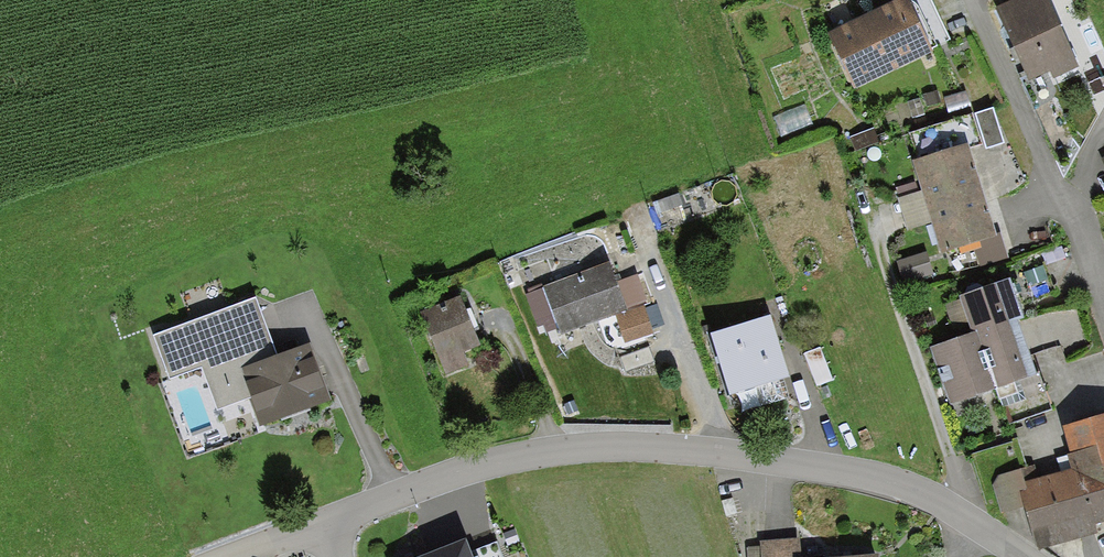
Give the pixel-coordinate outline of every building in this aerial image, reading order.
[(855,89),(933,52),(931,47),(950,38),(932,0),(897,0),(829,33),(855,89)] [(996,6),(1030,79),(1051,69),(1055,77),(1079,66),(1049,0),(1009,0),(996,6)] [(993,107),(975,113),(987,148),(1004,142),(993,107)] [(918,160),(912,162),(918,182),(931,223),(941,253),(970,244),(977,268),(1009,258),(1001,232),(996,234),(969,148),(983,144),(973,113),(910,133),(918,160)] [(907,230),(931,223),(918,182),(897,188),(900,196),(896,197),(907,230)] [(926,253),(897,261),(904,283),(933,275),(926,253)] [(642,304),(647,302),(637,275),(616,283),(608,262),(525,293),(541,335),(559,328),(561,334),(615,313),(642,304)] [(1006,426),(1052,409),(1020,322),(1026,320),(1011,277),(958,296),(971,334),(928,349),(949,407),(994,391),(1006,426)] [(480,345),(458,293),(417,311),(445,375),(470,365),(465,352),(480,345)] [(258,426),(331,399),(309,341),(277,354),(256,297),(154,335),(171,380),(202,368),(217,409),(247,398),(258,426)] [(642,304),(615,313),(625,343),(653,333),(642,304)] [(784,380),(790,378),(770,314),(706,334),(726,396),(737,392),(743,411),(789,396),(784,380)] [(1034,464),(998,476),(992,484),(1001,513),(1022,507),(1035,552),(1100,533),(1098,525),(1103,523),(1103,413),(1061,426),(1069,454),(1057,458),(1061,472),(1038,479),(1034,464)] [(760,540),(761,546),(747,547),(748,556),(801,556),(800,537),(760,540)] [(464,538),(418,556),(472,556),(464,538)] [(475,556),(503,556),(497,542),(476,550),(478,556),(475,556)]
